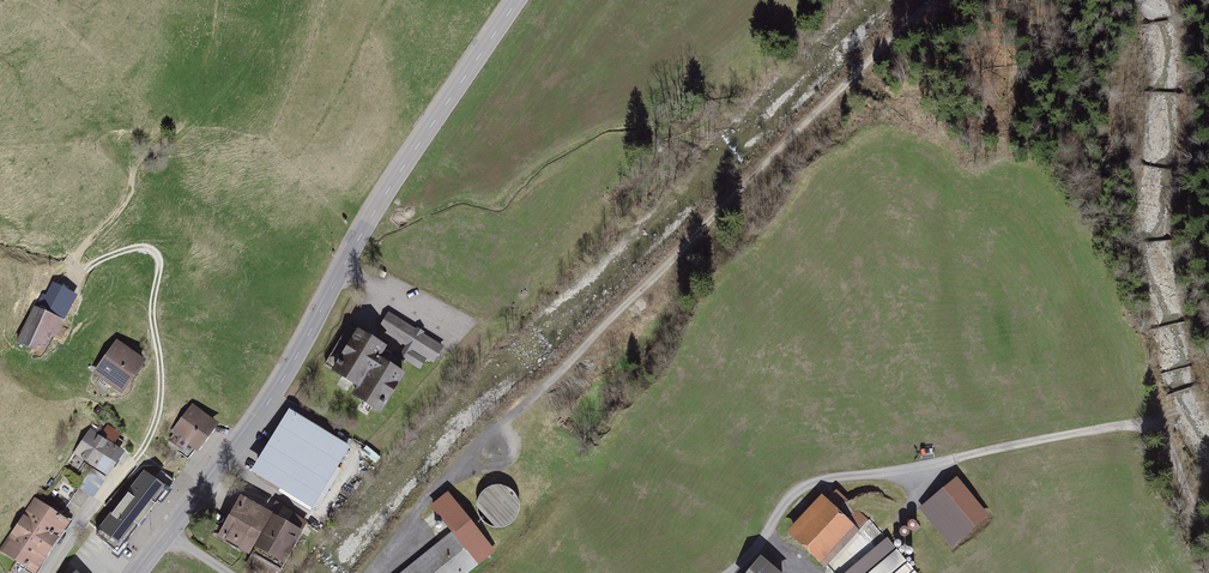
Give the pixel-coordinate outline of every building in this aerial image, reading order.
[(70,323),(43,310),(28,339),(56,353),(70,323)] [(437,342),(390,313),(378,333),(425,361),(437,342)] [(414,369),(363,340),(340,380),(391,409),(414,369)] [(151,366),(127,348),(110,370),(134,389),(151,366)] [(359,445),(293,410),(258,476),(325,511),(359,445)] [(222,429),(196,413),(181,437),(207,454),(222,429)] [(131,455),(96,433),(83,453),(118,476),(131,455)] [(97,536),(117,552),(173,481),(160,470),(152,480),(144,474),(97,536)] [(993,518),(961,477),(919,509),(951,550),(993,518)] [(519,508),(517,501),(514,496),(508,491),(502,489),(495,488),(488,491),(483,495),(479,501),(477,507),(477,514),(480,521),(485,526),(491,529),(498,531),(504,529),(511,526),(515,521),(518,515),(519,508)] [(451,494),(435,507),(455,533),(403,572),(471,572),(497,553),(451,494)] [(862,530),(826,496),(791,533),(826,567),(829,564),(858,534),(862,530)] [(307,534),(249,504),(232,537),(290,567),(307,534)] [(41,507),(13,551),(47,572),(76,529),(41,507)] [(838,572),(848,572),(876,551),(858,534),(829,564),(838,572)] [(890,539),(876,551),(848,572),(919,572),(890,539)] [(764,561),(756,572),(781,572),(764,561)]
